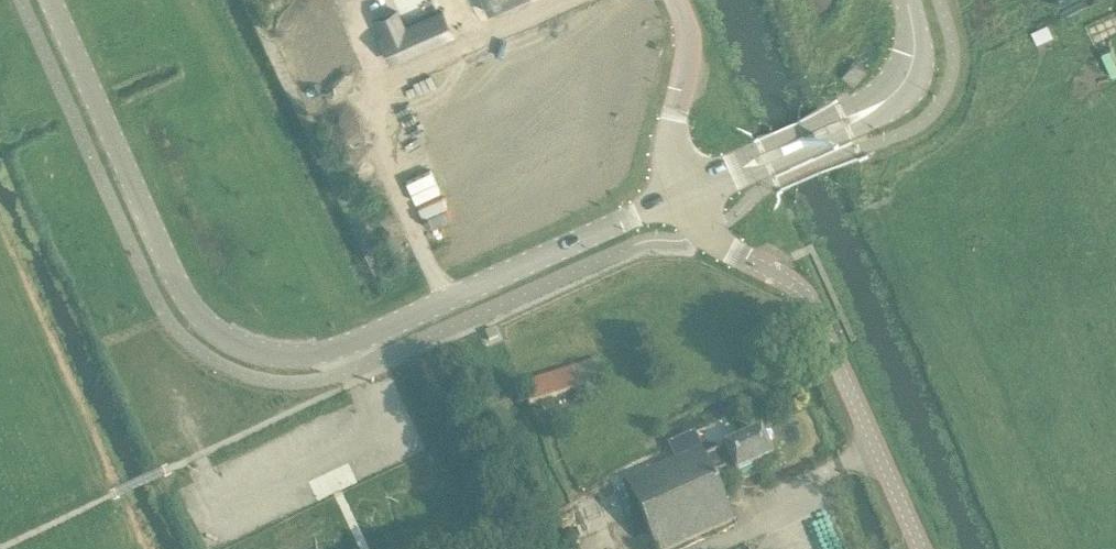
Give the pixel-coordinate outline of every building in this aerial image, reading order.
[(491,14),(522,0),(484,0),(491,14)] [(391,61),(451,34),(442,12),(404,29),(395,10),(379,17),(388,36),(381,39),(391,61)] [(854,87),(867,71),(855,61),(842,76),(848,82),(854,87)] [(529,407),(532,406),(606,381),(599,359),(522,384),(529,407)] [(626,482),(656,548),(669,548),(734,521),(714,475),(734,466),(737,473),(753,466),(773,457),(761,430),(741,440),(739,435),(722,443),(724,449),(705,457),(702,449),(627,482),(626,482)]
